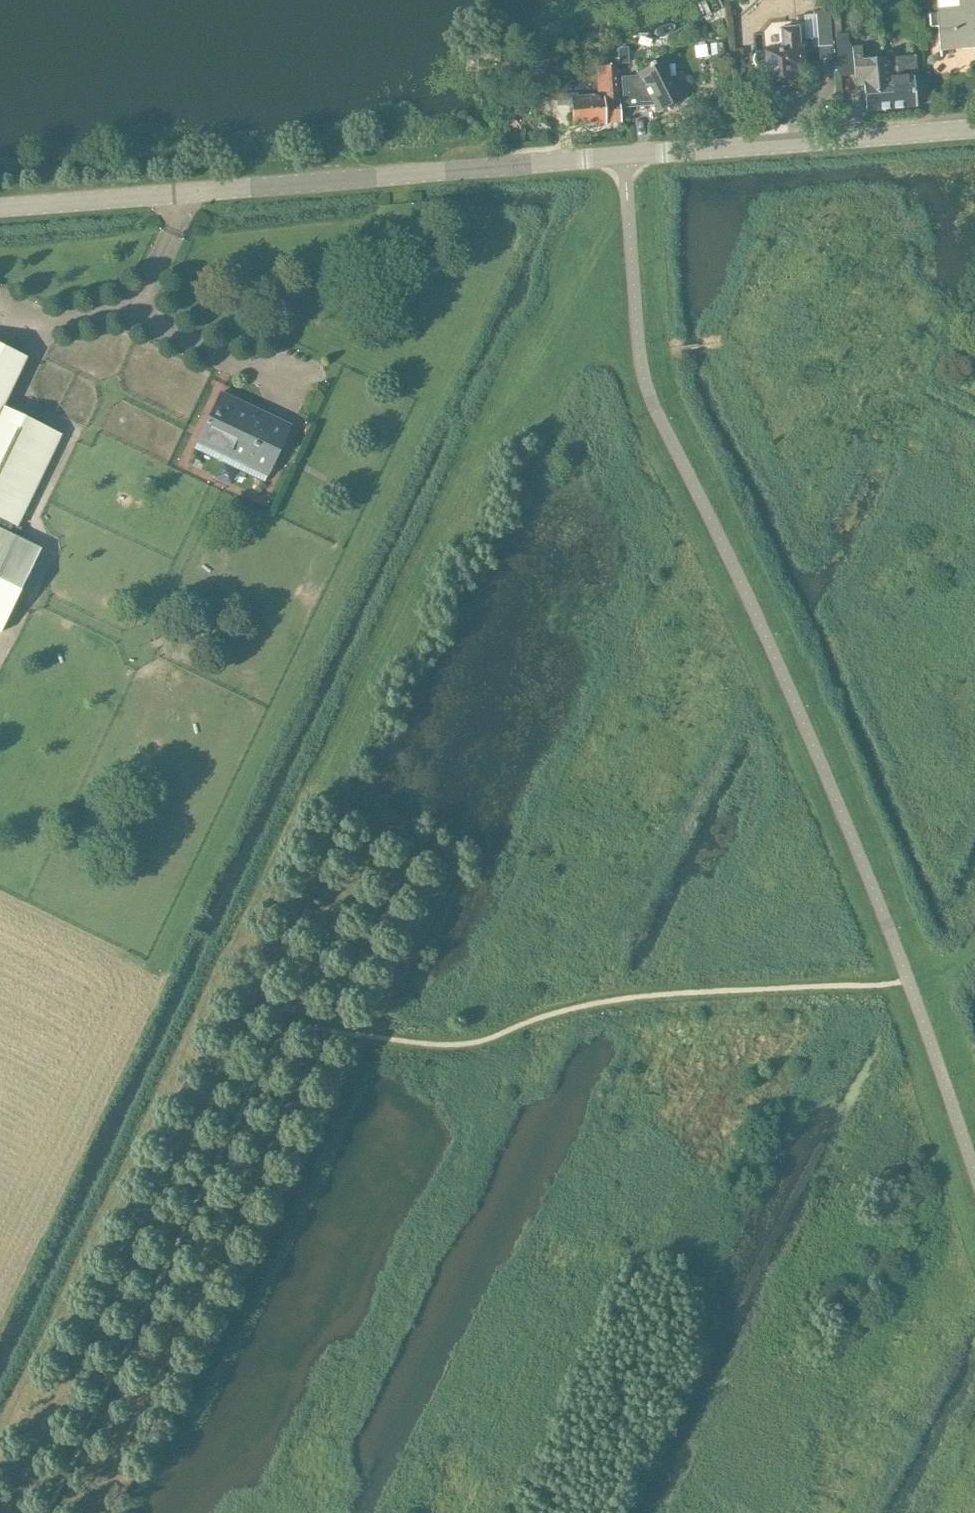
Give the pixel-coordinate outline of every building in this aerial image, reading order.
[(929,13),(930,26),(937,26),(939,46),(974,44),(974,0),(936,0),(937,13),(929,13)] [(817,38),(811,39),(812,48),(818,47),(819,58),(833,57),(829,9),(815,10),(817,38)] [(780,91),(782,88),(797,87),(796,68),(802,68),(801,52),(812,51),(812,48),(811,39),(799,40),(798,26),(779,28),(781,49),(763,50),(763,51),(755,52),(755,54),(753,57),(753,60),(753,63),(755,65),(756,68),(763,68),(765,90),(769,89),(771,92),(774,92),(776,92),(778,92),(780,91)] [(847,34),(835,35),(839,75),(854,73),(855,81),(863,80),(866,111),(894,108),(889,57),(862,59),(861,48),(852,48),(848,43),(847,34)] [(915,54),(889,57),(894,108),(916,106),(913,76),(917,76),(915,54)] [(654,105),(657,112),(679,101),(667,79),(666,58),(654,64),(653,62),(649,64),(649,67),(637,73),(639,75),(621,76),(623,107),(654,105)] [(578,92),(557,94),(558,105),(572,104),(573,124),(605,122),(604,121),(620,120),(619,99),(617,99),(615,65),(596,66),(598,97),(578,99),(578,92)] [(40,549),(8,533),(13,523),(17,526),(61,434),(2,406),(26,357),(0,345),(0,632),(40,549)] [(257,410),(220,392),(193,449),(264,482),(287,433),(253,417),(257,410)]
